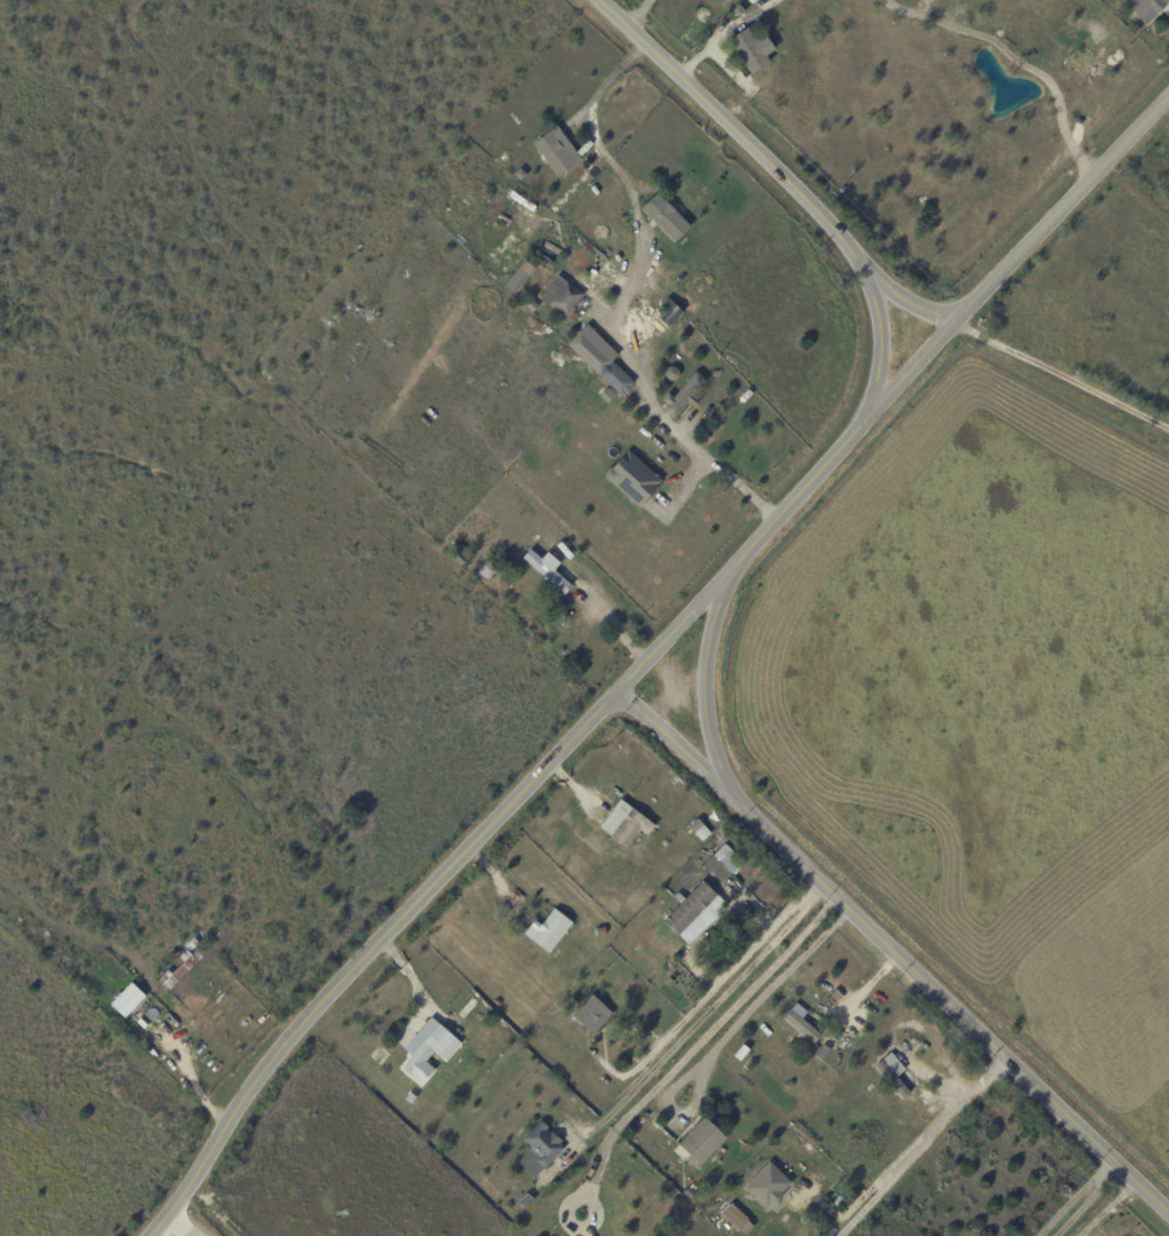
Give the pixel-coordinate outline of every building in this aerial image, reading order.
[(1122,3),(1143,25),(1168,0),(1125,0),(1122,3)] [(762,34),(753,40),(745,27),(726,39),(748,74),(767,62),(763,55),(772,50),(762,34)] [(558,130),(580,161),(556,178),(530,144),(554,126),(558,130)] [(514,175),(520,168),(528,174),(520,181),(514,175)] [(688,226),(652,193),(637,209),(672,242),(688,226)] [(505,285),(519,268),(529,277),(513,294),(505,285)] [(572,288),(582,296),(565,318),(540,297),(557,275),(572,288)] [(680,312),(665,297),(652,311),(667,326),(680,312)] [(524,306),(530,298),(539,307),(533,313),(524,306)] [(624,395),(621,399),(597,376),(610,362),(634,384),(624,395)] [(680,376),(675,381),(670,381),(667,378),(667,372),(669,367),(675,367),(680,371),(680,376)] [(694,407),(693,408),(686,404),(673,419),(662,410),(667,405),(662,400),(668,393),(673,398),(696,371),(706,381),(694,395),(700,400),(694,407)] [(600,475),(635,508),(660,481),(625,449),(600,475)] [(467,561),(461,567),(450,557),(461,546),(471,556),(467,561)] [(548,553),(557,562),(552,568),(572,586),(565,594),(523,558),(530,549),(542,559),(548,553)] [(476,571),(489,557),(502,569),(501,571),(498,569),(488,581),(476,571)] [(506,558),(513,564),(508,570),(501,564),(506,558)] [(600,826),(621,799),(650,820),(646,825),(649,826),(645,831),(642,830),(628,848),(611,836),(612,835),(600,826)] [(692,832),(686,828),(696,818),(703,825),(693,835),(692,832)] [(712,853),(731,874),(743,864),(724,843),(712,853)] [(741,877),(752,866),(755,870),(756,869),(767,881),(763,884),(769,890),(761,898),(752,889),(754,889),(741,877)] [(715,895),(723,903),(685,942),(662,921),(673,909),(668,904),(677,894),(680,895),(684,892),(687,895),(700,881),(715,895)] [(566,932),(549,954),(525,935),(536,921),(542,925),(554,909),(574,923),(566,932)] [(598,929),(606,927),(607,934),(599,936),(598,929)] [(729,938),(721,946),(713,938),(721,929),(729,938)] [(170,993),(157,979),(187,950),(186,948),(196,938),(210,952),(192,970),(193,970),(170,993)] [(149,997),(127,1019),(114,1004),(118,999),(116,997),(120,993),(122,996),(134,982),(149,997)] [(603,1025),(593,1035),(572,1016),(592,994),(612,1014),(603,1025)] [(808,1012),(803,1020),(822,1035),(815,1044),(812,1041),(808,1046),(796,1037),(801,1032),(783,1017),(790,1008),(792,1010),(797,1004),(808,1012)] [(442,1027),(461,1044),(446,1062),(435,1052),(426,1063),(435,1070),(421,1087),(401,1070),(413,1057),(405,1050),(432,1019),(442,1027)] [(732,1056),(743,1045),(750,1051),(740,1062),(732,1056)] [(883,1063),(921,1102),(914,1109),(876,1070),(883,1063)] [(791,1083),(795,1085),(790,1090),(785,1086),(790,1081),(791,1083)] [(412,1093),(417,1098),(412,1104),(406,1099),(411,1093),(412,1093)] [(552,1133),(560,1142),(558,1144),(563,1149),(543,1170),(542,1168),(534,1178),(517,1164),(530,1148),(522,1139),(540,1120),(547,1127),(545,1131),(548,1135),(551,1132),(552,1133)] [(698,1126),(719,1145),(697,1170),(692,1165),(690,1165),(686,1162),(686,1159),(688,1156),(677,1147),(697,1125),(698,1126)] [(790,1183),(766,1161),(741,1188),(764,1210),(790,1183)] [(725,1178),(731,1172),(737,1177),(731,1183),(725,1178)] [(682,1193),(688,1188),(694,1195),(688,1200),(682,1193)] [(725,1196),(731,1191),(735,1196),(729,1202),(725,1196)] [(519,1203),(528,1194),(535,1200),(527,1211),(519,1203)] [(719,1213),(737,1230),(747,1220),(728,1203),(719,1213)] [(738,1228),(745,1220),(752,1226),(745,1235),(738,1228)]
